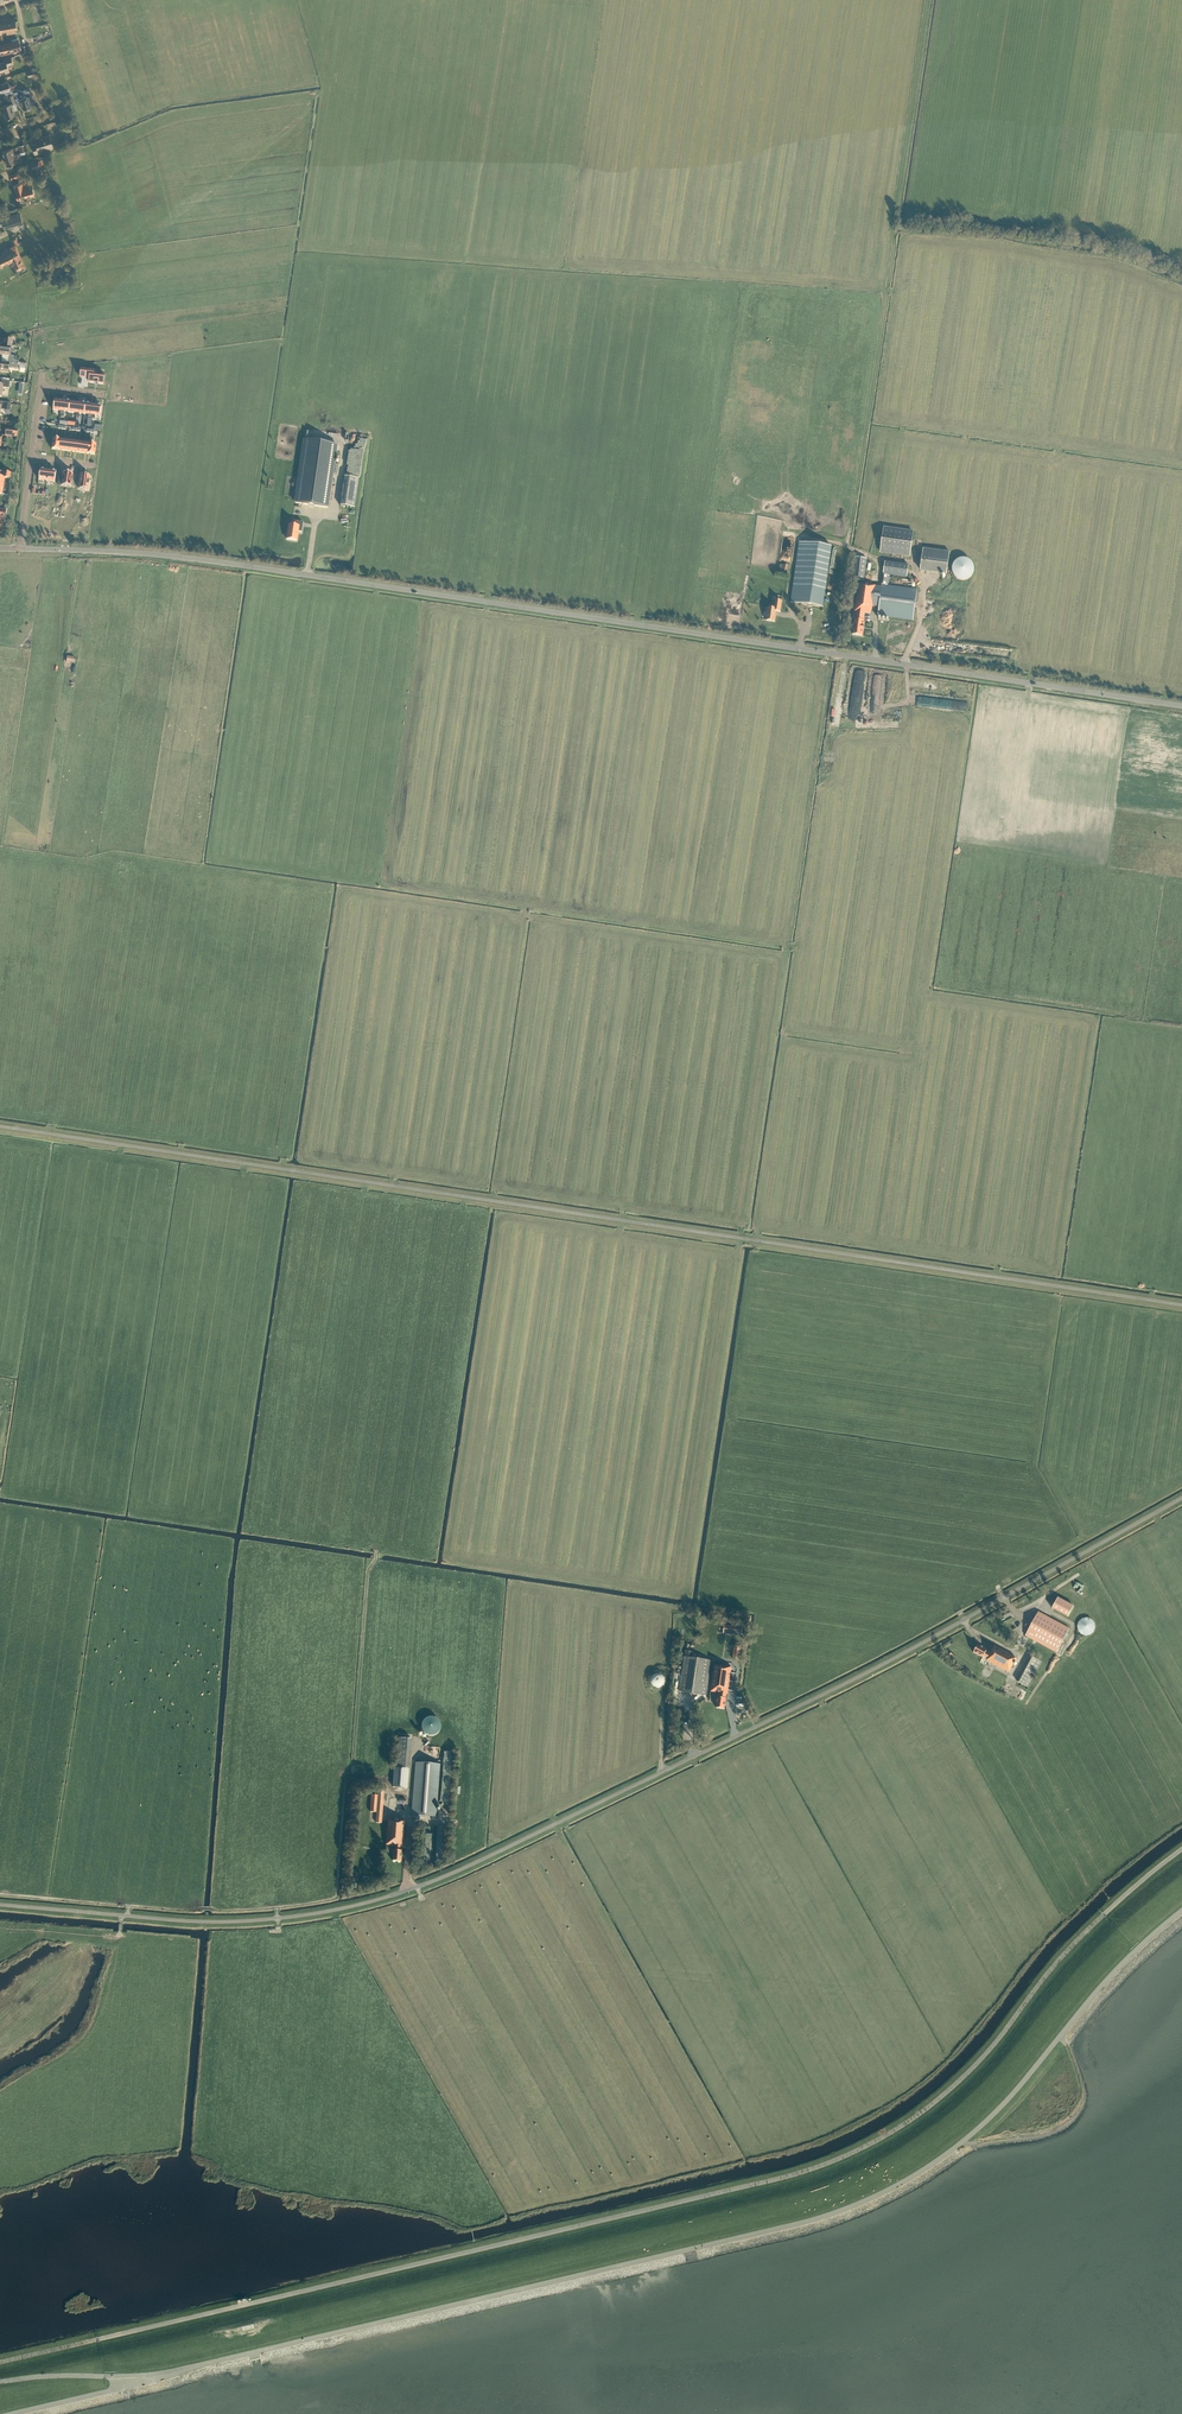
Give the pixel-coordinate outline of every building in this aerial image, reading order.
[(17,29),(15,21),(14,21),(13,18),(1,20),(2,23),(0,24),(0,35),(1,34),(1,32),(6,31),(7,34),(13,33),(13,30),(17,29)] [(20,49),(18,40),(0,45),(0,48),(1,54),(13,51),(17,50),(20,49)] [(10,55),(2,57),(4,61),(0,62),(0,74),(9,71),(7,65),(13,63),(11,58),(15,56),(21,54),(20,52),(17,53),(10,55)] [(2,92),(5,91),(7,95),(8,94),(14,93),(17,90),(17,89),(12,88),(13,85),(11,85),(7,81),(0,84),(0,90),(2,92)] [(33,94),(30,93),(29,90),(24,89),(23,91),(17,90),(14,93),(17,105),(21,103),(22,108),(28,109),(33,104),(32,101),(34,99),(33,94)] [(12,103),(15,102),(13,95),(9,96),(9,97),(6,98),(6,100),(7,104),(2,106),(6,117),(15,115),(12,103)] [(47,148),(53,146),(49,134),(41,137),(40,135),(35,137),(36,143),(32,144),(35,154),(42,152),(41,148),(46,146),(47,148)] [(15,155),(13,150),(18,149),(17,146),(2,151),(4,158),(15,155)] [(15,155),(4,158),(7,165),(17,162),(15,157),(20,156),(20,153),(15,155)] [(32,168),(40,166),(38,160),(30,162),(32,168)] [(22,183),(14,185),(16,192),(15,192),(17,199),(35,195),(32,187),(31,188),(30,185),(23,187),(22,183)] [(5,219),(2,220),(4,225),(5,228),(8,227),(8,228),(19,225),(20,226),(24,225),(20,214),(5,219)] [(25,265),(15,245),(0,252),(1,254),(0,254),(0,265),(11,260),(16,270),(25,265)] [(5,340),(4,347),(0,347),(0,354),(10,356),(10,348),(11,348),(12,341),(5,340)] [(8,373),(9,368),(18,369),(19,361),(17,361),(12,360),(8,360),(7,364),(0,363),(0,372),(8,373)] [(81,369),(80,377),(89,378),(89,382),(103,384),(104,375),(94,373),(94,370),(81,369)] [(1,397),(2,388),(9,389),(10,382),(2,381),(1,385),(0,385),(0,397),(1,397)] [(54,400),(53,411),(61,412),(62,401),(54,400)] [(61,412),(60,415),(64,416),(64,412),(69,413),(70,402),(62,401),(61,412)] [(0,402),(0,415),(1,410),(10,412),(11,404),(0,402)] [(70,402),(69,413),(76,414),(78,403),(70,402)] [(76,414),(76,417),(79,417),(79,414),(84,415),(86,404),(78,403),(76,414)] [(86,404),(84,415),(89,415),(88,419),(91,419),(92,419),(92,416),(93,405),(86,404)] [(92,416),(92,419),(95,419),(95,416),(100,417),(101,406),(93,405),(92,416)] [(18,429),(6,428),(5,436),(17,437),(18,429)] [(53,439),(52,449),(59,450),(61,440),(53,439)] [(61,440),(59,450),(66,451),(68,441),(61,440)] [(68,441),(66,451),(73,452),(75,442),(68,441)] [(304,441),(295,503),(328,508),(337,445),(304,441)] [(75,442),(73,452),(80,453),(82,443),(75,442)] [(82,443),(80,453),(87,454),(89,443),(82,443)] [(89,443),(87,454),(95,455),(96,444),(89,443)] [(40,469),(39,480),(47,481),(48,470),(40,469)] [(48,470),(47,481),(55,482),(56,471),(48,470)] [(2,495),(4,487),(5,478),(10,479),(11,473),(4,472),(3,478),(0,477),(0,494),(2,495)] [(59,477),(58,485),(61,485),(61,486),(71,487),(72,487),(71,487),(73,474),(63,473),(63,475),(63,477),(59,477)] [(80,475),(79,489),(88,490),(90,476),(80,475)] [(344,477),(340,506),(354,508),(359,479),(344,477)] [(293,521),(292,525),(289,525),(287,539),(297,541),(298,532),(301,532),(303,523),(293,521)] [(883,528),(880,552),(909,556),(913,532),(883,528)] [(824,595),(831,547),(799,542),(790,603),(798,604),(798,603),(823,607),(824,595)] [(923,548),(920,569),(946,573),(949,551),(923,548)] [(863,584),(866,559),(855,557),(852,579),(859,580),(858,584),(854,611),(853,611),(852,620),(854,620),(852,635),(862,636),(863,631),(864,627),(864,621),(863,621),(865,613),(870,614),(871,610),(873,610),(874,606),(879,607),(878,615),(913,620),(917,590),(888,586),(890,576),(883,575),(881,585),(882,585),(881,587),(875,586),(863,584)] [(952,569),(952,570),(952,571),(952,572),(952,573),(953,573),(953,574),(953,575),(954,575),(954,576),(955,577),(956,578),(957,579),(958,579),(959,580),(960,580),(961,580),(962,580),(963,580),(964,580),(965,580),(966,580),(967,580),(967,579),(968,579),(969,579),(969,578),(970,578),(971,577),(971,576),(972,576),(972,575),(973,575),(973,574),(973,573),(974,572),(974,571),(974,570),(974,569),(974,568),(974,567),(974,566),(973,566),(973,565),(973,564),(972,564),(972,563),(971,562),(971,561),(970,561),(969,560),(968,560),(968,559),(967,559),(966,559),(965,559),(964,558),(963,558),(962,558),(961,558),(961,559),(960,559),(959,559),(958,559),(958,560),(957,560),(956,560),(956,561),(955,561),(955,562),(954,562),(954,563),(954,564),(953,564),(953,565),(953,566),(952,566),(952,567),(952,568),(952,569)] [(907,578),(909,565),(885,562),(883,574),(907,578)] [(780,564),(779,571),(788,573),(789,566),(780,564)] [(780,612),(782,602),(775,601),(774,610),(768,609),(766,621),(775,622),(776,612),(780,612)] [(75,664),(77,658),(69,656),(67,662),(75,664)] [(1058,1598),(1052,1608),(1067,1617),(1073,1606),(1058,1598)] [(1013,1612),(1003,1617),(1005,1621),(1015,1616),(1013,1612)] [(1070,1628),(1043,1614),(1038,1612),(1025,1636),(1057,1653),(1070,1628)] [(1094,1632),(1095,1627),(1094,1623),(1091,1619),(1087,1618),(1082,1619),(1079,1622),(1077,1626),(1078,1631),(1081,1634),(1086,1636),(1090,1635),(1094,1632)] [(742,1636),(742,1627),(724,1625),(724,1633),(742,1636)] [(740,1660),(741,1647),(734,1646),(732,1659),(740,1660)] [(1009,1673),(1016,1659),(1011,1656),(1012,1656),(994,1646),(990,1654),(986,1652),(987,1651),(977,1646),(973,1653),(983,1658),(983,1657),(987,1659),(986,1661),(1009,1673)] [(1031,1656),(1027,1663),(1017,1682),(1028,1688),(1042,1662),(1031,1656)] [(706,1696),(711,1661),(685,1657),(679,1692),(706,1696)] [(720,1666),(715,1666),(711,1692),(719,1693),(716,1708),(724,1709),(726,1699),(726,1694),(727,1694),(729,1685),(730,1677),(732,1667),(720,1666)] [(656,1673),(655,1673),(654,1674),(653,1674),(653,1675),(652,1675),(651,1676),(651,1677),(651,1678),(650,1678),(650,1679),(650,1680),(650,1681),(650,1682),(650,1683),(651,1684),(651,1685),(652,1686),(653,1687),(654,1688),(655,1688),(656,1688),(657,1689),(658,1689),(659,1689),(660,1688),(661,1688),(662,1688),(662,1687),(663,1686),(664,1686),(664,1685),(665,1684),(665,1683),(665,1682),(665,1681),(665,1680),(665,1679),(664,1678),(664,1677),(663,1676),(662,1675),(661,1674),(660,1674),(659,1674),(659,1673),(658,1673),(657,1673),(656,1673)] [(423,1726),(427,1737),(440,1734),(437,1723),(435,1724),(434,1717),(425,1720),(426,1725),(423,1726)] [(399,1738),(397,1768),(409,1769),(411,1739),(399,1738)] [(437,1817),(441,1764),(416,1762),(411,1817),(425,1818),(425,1816),(437,1817)] [(394,1768),(393,1787),(407,1788),(409,1769),(397,1768),(394,1768)] [(382,1823),(384,1790),(378,1790),(378,1796),(371,1795),(370,1812),(376,1813),(376,1823),(382,1823)] [(394,1846),(393,1850),(392,1861),(401,1862),(402,1851),(400,1851),(400,1846),(403,1846),(403,1842),(405,1820),(388,1819),(386,1845),(394,1846)]
